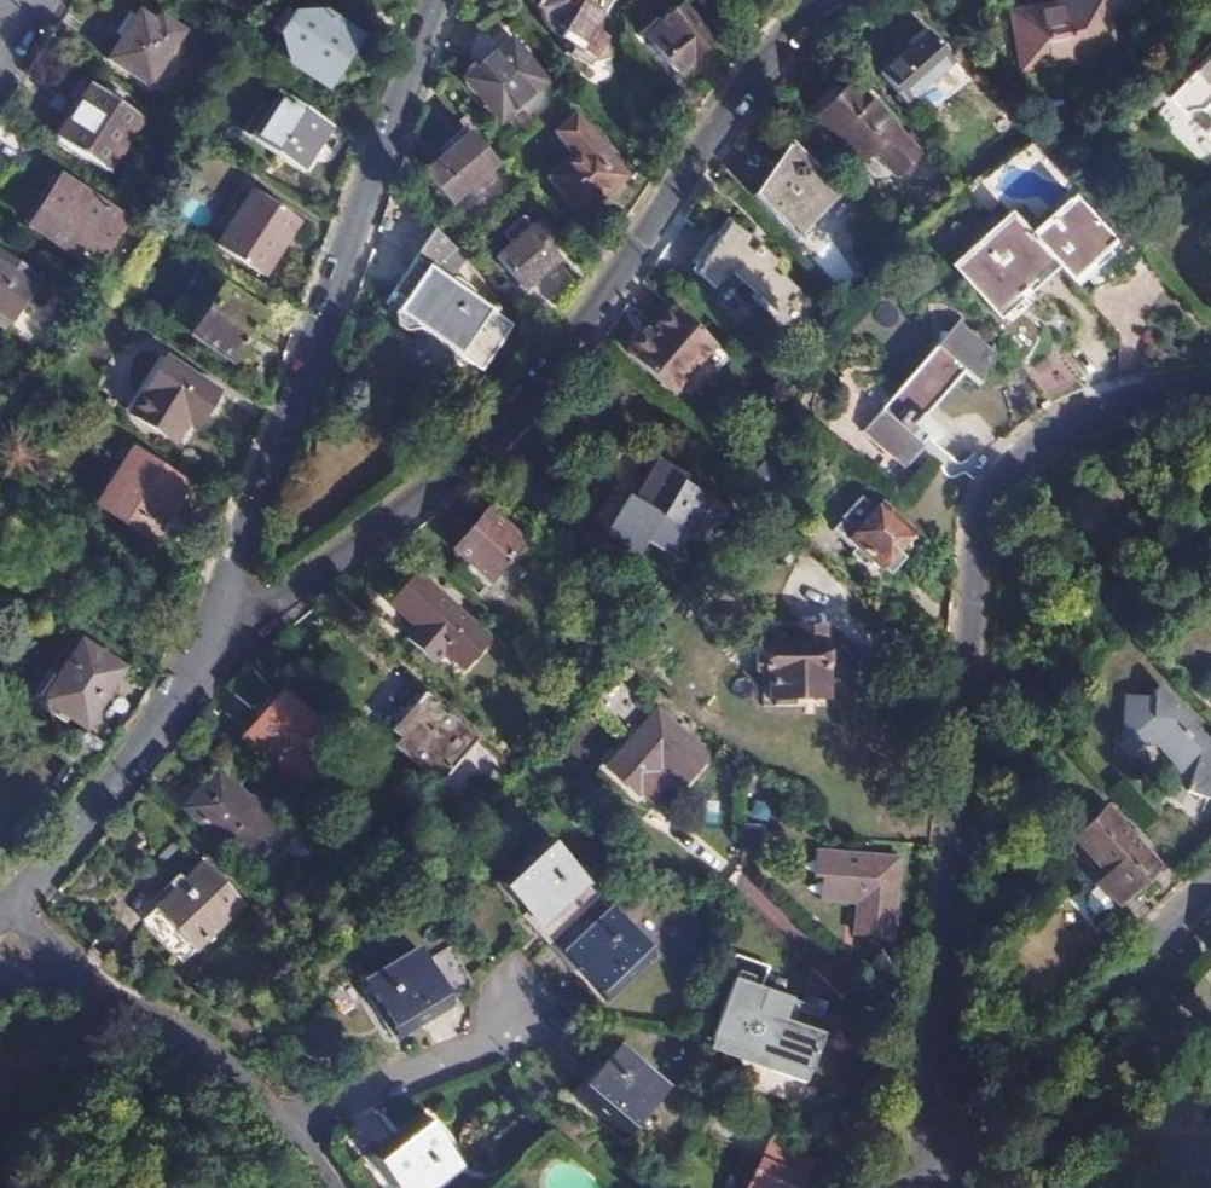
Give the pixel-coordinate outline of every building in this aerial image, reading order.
[(527,11),(530,13),(553,4),(563,7),(565,2),(562,0),(532,0),(527,11)] [(565,2),(563,7),(553,4),(530,13),(549,37),(558,42),(554,47),(560,50),(557,54),(568,59),(569,58),(581,62),(604,54),(599,40),(600,35),(585,29),(600,0),(562,0),(565,2)] [(1094,54),(1087,1),(1001,14),(1009,67),(1094,54)] [(326,90),(359,37),(310,5),(300,22),(282,11),(269,31),(286,42),(276,58),(326,90)] [(674,72),(709,41),(676,5),(670,11),(675,15),(665,27),(655,18),(639,34),(674,72)] [(149,84),(185,29),(171,20),(166,29),(138,12),(107,59),(149,84)] [(904,101),(951,59),(924,30),(877,73),(904,101)] [(502,127),(548,87),(512,47),(467,87),(502,127)] [(1174,84),(1190,103),(1196,100),(1207,100),(1210,104),(1210,54),(1174,84)] [(892,174),(915,152),(848,82),(806,121),(851,165),(869,150),(892,174)] [(106,171),(142,115),(90,83),(54,138),(106,171)] [(299,172),(330,125),(275,91),(255,122),(260,124),(250,141),(299,172)] [(624,177),(571,116),(552,132),(571,154),(547,176),(582,216),(624,177)] [(450,205),(495,166),(462,128),(448,141),(453,146),(423,175),(450,205)] [(797,237),(843,193),(800,150),(754,194),(797,237)] [(92,268),(123,220),(64,181),(66,175),(61,173),(28,225),(24,231),(29,233),(31,230),(92,268)] [(1084,187),(1075,197),(1082,204),(1091,195),(1084,187)] [(263,276),(300,219),(253,191),(218,247),(263,276)] [(1027,240),(1044,260),(1065,285),(1122,230),(1091,195),(1082,204),(1075,197),(1027,240)] [(1004,214),(1001,217),(946,264),(988,312),(1044,260),(1027,240),(1004,214)] [(558,239),(540,219),(493,258),(521,286),(531,278),(533,280),(557,259),(548,248),(558,239)] [(766,308),(787,287),(769,269),(766,272),(761,265),(767,259),(738,231),(723,225),(711,236),(706,230),(686,250),(691,257),(686,263),(703,279),(720,264),(766,308)] [(443,278),(456,258),(428,231),(388,293),(401,300),(393,313),(396,327),(406,333),(417,328),(481,368),(512,324),(496,314),(497,309),(491,305),(490,309),(465,294),(468,288),(454,280),(449,281),(443,278)] [(34,276),(0,255),(0,329),(34,276)] [(231,363),(262,315),(221,289),(190,336),(231,363)] [(671,311),(650,335),(644,343),(636,338),(623,354),(670,396),(713,347),(671,311)] [(948,323),(930,345),(961,370),(958,375),(970,384),(982,350),(948,323)] [(644,343),(650,335),(643,329),(636,338),(644,343)] [(930,345),(926,350),(954,379),(958,375),(961,370),(930,345)] [(954,379),(926,350),(890,392),(919,419),(954,379)] [(1022,376),(1046,406),(1078,391),(1053,361),(1048,356),(1022,376)] [(195,424),(216,391),(164,359),(129,412),(174,441),(189,421),(195,424)] [(919,419),(890,392),(857,432),(897,467),(908,456),(917,462),(943,457),(926,442),(927,440),(929,440),(934,432),(919,419)] [(175,498),(193,472),(178,463),(171,474),(135,452),(98,506),(143,533),(169,495),(175,498)] [(681,481),(683,474),(653,455),(629,495),(621,492),(594,535),(632,558),(642,539),(670,556),(686,532),(703,541),(725,509),(681,481)] [(893,550),(908,533),(879,507),(872,513),(855,497),(826,531),(847,550),(845,555),(865,572),(871,564),(886,577),(902,558),(893,550)] [(509,559),(525,539),(488,509),(454,550),(492,579),(504,564),(507,567),(511,562),(509,559)] [(458,662),(482,634),(414,575),(389,603),(417,627),(406,640),(434,665),(444,652),(458,662)] [(821,670),(820,627),(795,628),(795,650),(780,650),(778,637),(763,637),(764,643),(755,643),(755,671),(768,671),(768,699),(773,699),(774,707),(794,707),(794,698),(821,698),(821,692),(827,689),(827,672),(821,670)] [(86,725),(121,666),(79,641),(42,699),(86,725)] [(619,724),(645,695),(617,670),(591,701),(619,724)] [(1157,684),(1150,688),(1150,701),(1128,695),(1117,736),(1159,745),(1174,763),(1166,790),(1181,806),(1188,789),(1210,794),(1210,746),(1157,684)] [(403,708),(377,689),(362,710),(388,729),(403,708)] [(435,789),(478,740),(423,692),(391,729),(402,738),(390,750),(435,789)] [(292,775),(326,733),(282,694),(268,709),(274,715),(252,741),(292,775)] [(704,751),(654,707),(606,760),(635,786),(659,759),(683,778),(704,751)] [(746,768),(742,818),(765,821),(769,788),(746,768)] [(266,832),(282,813),(254,790),(247,798),(215,771),(183,808),(218,837),(222,835),(241,852),(262,829),(266,832)] [(1118,905),(1157,870),(1106,810),(1070,840),(1102,879),(1089,896),(1087,906),(1094,913),(1103,912),(1113,905),(1118,905)] [(546,945),(598,896),(544,839),(498,882),(524,909),(518,915),(546,945)] [(885,943),(896,863),(819,852),(816,878),(824,880),(822,900),(858,905),(855,939),(885,943)] [(180,963),(241,905),(200,863),(140,920),(180,963)] [(650,953),(598,896),(546,945),(573,975),(579,968),(606,996),(650,953)] [(445,997),(411,945),(359,978),(390,1028),(445,997)] [(756,986),(764,963),(732,951),(724,974),(756,986)] [(774,1038),(779,1023),(718,1004),(705,1040),(805,1075),(811,1058),(785,1048),(786,1044),(774,1038)] [(619,1144),(667,1092),(622,1051),(575,1104),(619,1144)] [(422,1116),(371,1150),(399,1187),(424,1187),(456,1166),(422,1116)] [(811,1159),(766,1137),(742,1187),(797,1187),(811,1159)]
